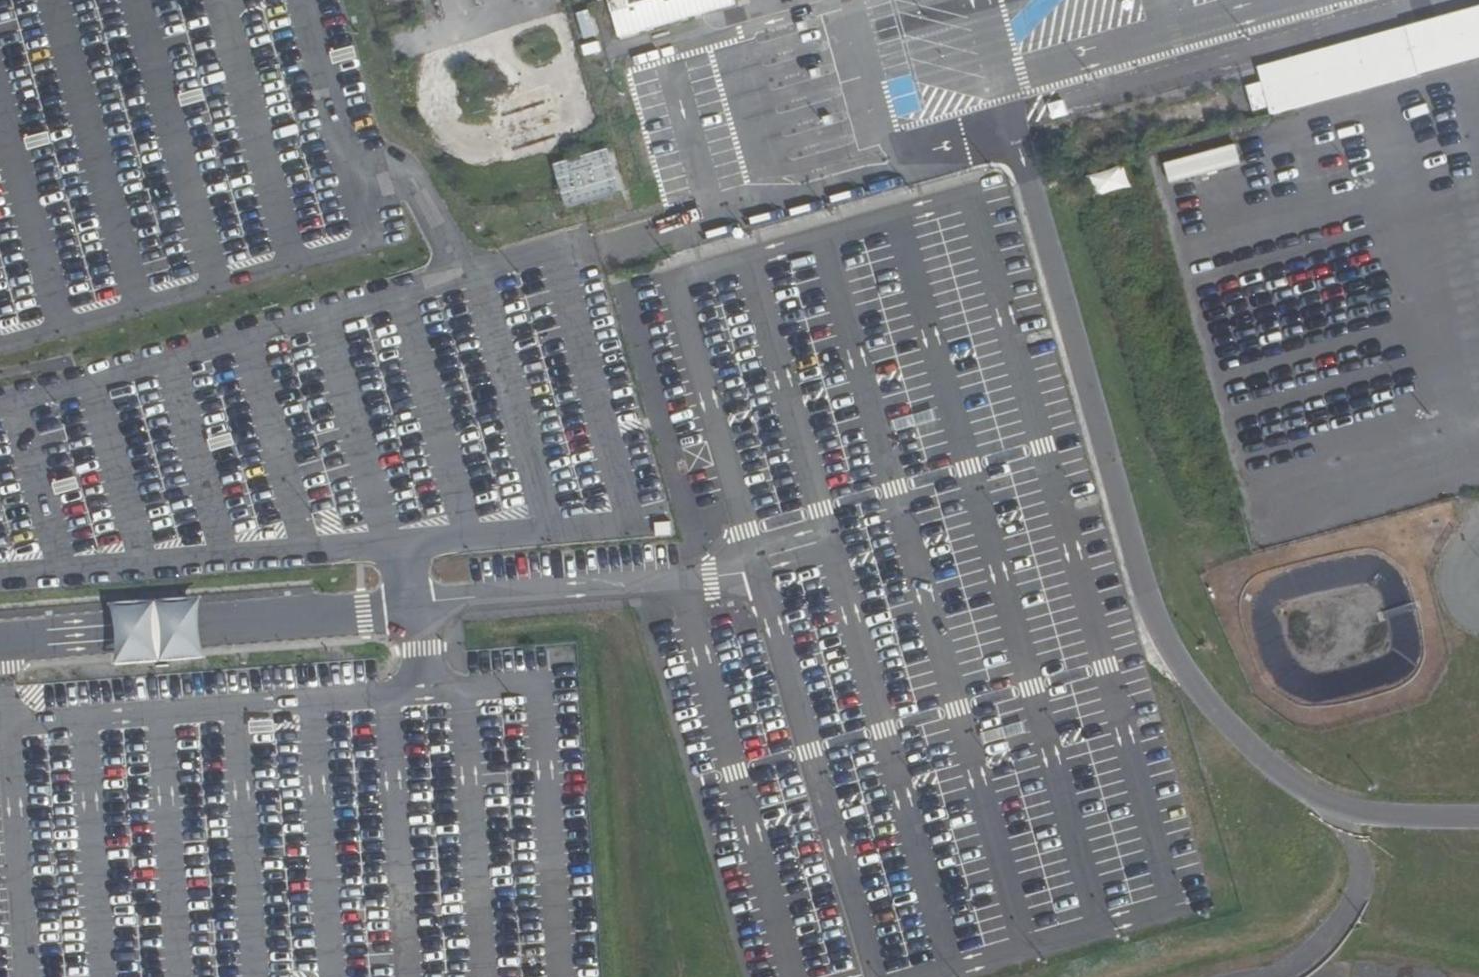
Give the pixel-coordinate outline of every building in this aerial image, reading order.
[(628,10),(666,0),(625,0),(628,10)] [(1417,76),(1478,59),(1478,8),(1405,29),(1417,76)] [(602,36),(593,11),(577,16),(585,41),(602,36)] [(1270,117),(1417,76),(1405,29),(1257,71),(1270,117)] [(1238,163),(1233,143),(1163,162),(1169,180),(1238,163)]
